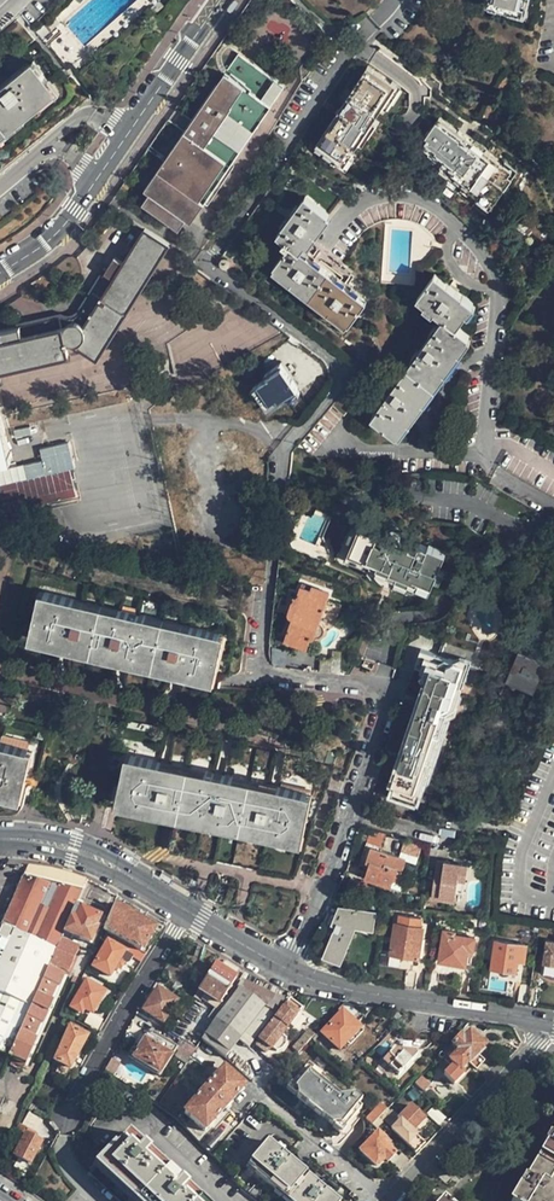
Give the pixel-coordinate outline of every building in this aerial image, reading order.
[(484,3),(509,10),(509,8),(518,9),(521,0),(485,0),(484,3)] [(161,42),(168,31),(160,24),(153,35),(161,42)] [(224,162),(230,167),(244,145),(238,141),(251,122),(257,126),(284,87),(238,55),(145,189),(151,193),(186,217),(191,222),(218,184),(212,180),(224,162)] [(21,117),(22,118),(41,103),(39,101),(53,91),(46,83),(48,81),(32,63),(0,89),(0,133),(21,117)] [(372,123),(382,108),(396,86),(390,83),(368,67),(316,147),(319,149),(333,158),(338,161),(344,166),(350,156),(358,145),(372,123)] [(396,86),(382,108),(386,110),(403,85),(393,79),(390,83),(396,86)] [(107,98),(102,91),(97,95),(103,101),(107,98)] [(502,164),(484,150),(457,131),(437,116),(422,136),(426,138),(420,146),(427,152),(426,154),(440,165),(438,167),(450,175),(447,178),(463,189),(469,194),(478,200),(484,205),(511,170),(502,164)] [(238,141),(244,145),(257,126),(251,122),(238,141)] [(372,123),(358,145),(362,148),(376,126),(372,123)] [(457,131),(484,150),(486,148),(460,128),(457,131)] [(333,158),(319,149),(316,152),(331,162),(333,158)] [(344,166),(338,161),(335,165),(347,172),(355,160),(350,156),(344,166)] [(484,205),(478,200),(475,204),(487,212),(518,170),(505,160),(502,164),(511,170),(484,205)] [(218,184),(230,167),(224,162),(212,180),(218,184)] [(316,203),(330,214),(341,199),(327,189),(316,203)] [(186,217),(151,193),(144,203),(178,228),(186,217)] [(303,251),(330,214),(316,203),(309,197),(281,235),(294,245),(277,267),(351,322),(368,300),(303,251)] [(87,350),(97,356),(169,243),(144,228),(125,260),(123,262),(115,258),(83,307),(78,319),(81,319),(83,321),(84,323),(86,325),(86,327),(87,329),(87,331),(86,332),(86,334),(86,335),(84,337),(83,339),(80,340),(77,341),(75,342),(72,341),(69,340),(67,338),(65,336),(64,334),(63,332),(63,330),(63,328),(64,326),(64,325),(65,323),(66,322),(64,318),(58,316),(0,329),(0,332),(2,340),(0,340),(0,370),(87,350)] [(123,262),(125,260),(117,254),(115,258),(123,262)] [(473,302),(434,274),(418,297),(445,317),(373,417),(396,434),(469,335),(456,325),(473,302)] [(237,330),(225,311),(199,328),(212,346),(237,330)] [(286,395),(298,386),(281,362),(268,372),(270,374),(253,387),(271,411),(288,397),(286,395)] [(351,406),(338,395),(330,405),(344,416),(351,406)] [(0,468),(0,483),(5,510),(32,505),(27,478),(76,468),(71,441),(40,447),(43,460),(0,468)] [(385,586),(388,578),(371,570),(374,563),(349,552),(359,530),(348,525),(331,562),(385,586)] [(388,578),(404,544),(387,537),(385,542),(359,530),(349,552),(374,563),(371,570),(388,578)] [(413,542),(406,539),(404,544),(388,578),(395,581),(413,542)] [(430,550),(413,542),(395,581),(412,589),(415,583),(432,591),(448,555),(431,547),(430,550)] [(453,557),(448,555),(432,591),(415,583),(412,589),(395,581),(388,578),(385,586),(431,607),(453,557)] [(323,625),(322,624),(321,622),(318,621),(329,592),(311,586),(310,589),(301,586),(296,598),(293,598),(288,611),(291,616),(293,617),(284,641),(305,648),(310,635),(311,636),(313,637),(314,638),(317,638),(319,637),(321,635),(323,634),(324,631),(324,629),(324,628),(324,626),(323,625)] [(226,634),(37,589),(25,639),(212,683),(226,634)] [(419,794),(445,718),(463,664),(463,663),(450,658),(419,647),(413,665),(416,666),(419,667),(420,667),(421,668),(422,669),(423,670),(422,671),(421,672),(426,679),(391,784),(397,786),(419,794)] [(463,664),(445,718),(455,712),(472,658),(459,653),(450,658),(463,663),(463,664)] [(532,693),(546,669),(518,655),(506,679),(532,693)] [(38,752),(0,743),(0,795),(27,802),(38,752)] [(298,854),(299,843),(313,797),(123,755),(112,806),(174,818),(172,831),(168,852),(202,858),(294,876),(298,854)] [(419,794),(397,786),(394,795),(416,803),(419,794)] [(398,886),(407,859),(383,852),(384,847),(369,842),(368,842),(361,864),(371,868),(368,877),(398,886)] [(455,901),(459,871),(448,869),(449,863),(436,862),(432,899),(455,901)] [(24,875),(0,929),(0,950),(2,951),(47,971),(73,912),(75,907),(83,891),(24,875)] [(103,930),(140,951),(155,929),(115,905),(103,930)] [(340,961),(356,925),(371,927),(373,913),(343,908),(334,929),(337,930),(326,956),(340,961)] [(73,912),(47,971),(31,1007),(8,1057),(11,1059),(13,1057),(26,1063),(37,1038),(36,1038),(41,1024),(43,1024),(53,1001),(52,1000),(58,986),(60,987),(64,974),(58,971),(60,967),(69,971),(79,948),(68,942),(71,935),(90,944),(96,929),(94,928),(99,918),(80,910),(78,915),(73,912)] [(418,957),(422,931),(407,929),(406,935),(393,934),(391,953),(418,957)] [(466,964),(468,949),(473,950),(475,937),(454,935),(455,931),(444,930),(440,960),(466,964)] [(110,977),(124,952),(106,941),(92,967),(110,977)] [(525,963),(527,945),(495,941),(491,969),(516,972),(517,962),(525,963)] [(545,962),(553,963),(553,941),(548,941),(545,962)] [(2,951),(0,956),(0,992),(31,1007),(47,971),(2,951)] [(545,962),(544,970),(553,972),(553,963),(545,962)] [(236,978),(214,964),(197,991),(219,1006),(236,978)] [(406,969),(403,988),(414,989),(417,970),(406,969)] [(429,972),(427,991),(438,992),(441,974),(429,972)] [(86,980),(81,990),(84,992),(82,997),(78,995),(72,1007),(71,1009),(81,1015),(84,1010),(92,1015),(105,992),(105,991),(86,980)] [(250,1046),(283,1003),(240,984),(207,1036),(229,1053),(238,1042),(247,1050),(250,1046)] [(529,1006),(531,988),(520,986),(517,1004),(529,1006)] [(542,989),(531,988),(529,1006),(539,1008),(542,989)] [(163,1024),(178,1002),(157,989),(142,1011),(163,1024)] [(259,1041),(268,1049),(270,1050),(271,1049),(281,1036),(302,1009),(290,1000),(258,1041),(259,1041)] [(344,1004),(339,1009),(342,1011),(322,1034),(340,1050),(360,1028),(351,1020),(364,1007),(344,1004)] [(311,1039),(316,1034),(307,1026),(294,1039),(303,1048),(311,1039)] [(55,1060),(61,1064),(69,1069),(86,1038),(69,1027),(55,1060)] [(159,1077),(176,1049),(153,1034),(145,1037),(138,1049),(134,1047),(128,1057),(159,1077)] [(470,1064),(485,1049),(469,1034),(464,1040),(460,1037),(452,1046),(458,1052),(449,1061),(460,1071),(469,1062),(470,1064)] [(285,1039),(281,1036),(271,1049),(274,1051),(281,1052),(286,1045),(285,1039)] [(265,1053),(268,1049),(259,1041),(255,1046),(265,1053)] [(179,1060),(186,1064),(195,1050),(184,1043),(178,1053),(182,1055),(179,1060)] [(396,1077),(413,1058),(411,1053),(390,1051),(381,1062),(381,1063),(396,1077)] [(69,1069),(61,1064),(57,1071),(65,1076),(69,1069)] [(355,1095),(345,1096),(341,1101),(323,1085),(322,1080),(308,1067),(289,1087),(295,1093),(295,1096),(294,1098),(330,1129),(331,1128),(335,1128),(341,1133),(363,1109),(358,1105),(362,1101),(355,1095)] [(204,1133),(243,1088),(223,1071),(184,1114),(204,1133)] [(434,1087),(421,1075),(413,1083),(426,1095),(434,1087)] [(341,1101),(345,1096),(325,1078),(322,1080),(323,1085),(341,1101)] [(295,1093),(289,1087),(285,1091),(292,1098),(293,1098),(294,1098),(295,1096),(295,1093)] [(382,1116),(386,1111),(380,1105),(365,1121),(372,1127),(378,1120),(382,1116)] [(409,1132),(423,1118),(411,1106),(397,1120),(399,1122),(391,1131),(415,1154),(423,1145),(409,1132)] [(386,1120),(382,1116),(378,1120),(382,1124),(386,1120)] [(382,1124),(378,1120),(372,1127),(376,1131),(382,1124)] [(19,1141),(25,1129),(18,1127),(12,1141),(12,1142),(15,1143),(16,1140),(19,1141)] [(331,1128),(330,1129),(329,1130),(337,1137),(341,1133),(335,1128),(331,1128)] [(395,1155),(383,1144),(386,1141),(378,1133),(359,1152),(373,1166),(375,1166),(376,1166),(377,1166),(379,1166),(380,1165),(384,1161),(388,1163),(395,1155)] [(129,1134),(101,1164),(111,1174),(110,1176),(122,1188),(124,1186),(139,1200),(138,1200),(201,1200),(129,1134)] [(32,1165),(44,1144),(28,1135),(16,1156),(32,1165)] [(511,1200),(553,1200),(553,1135),(551,1140),(546,1138),(541,1146),(545,1149),(525,1181),(521,1178),(517,1186),(519,1188),(511,1200)] [(268,1142),(250,1163),(265,1176),(262,1179),(275,1191),(278,1187),(293,1200),(336,1200),(268,1142)]
